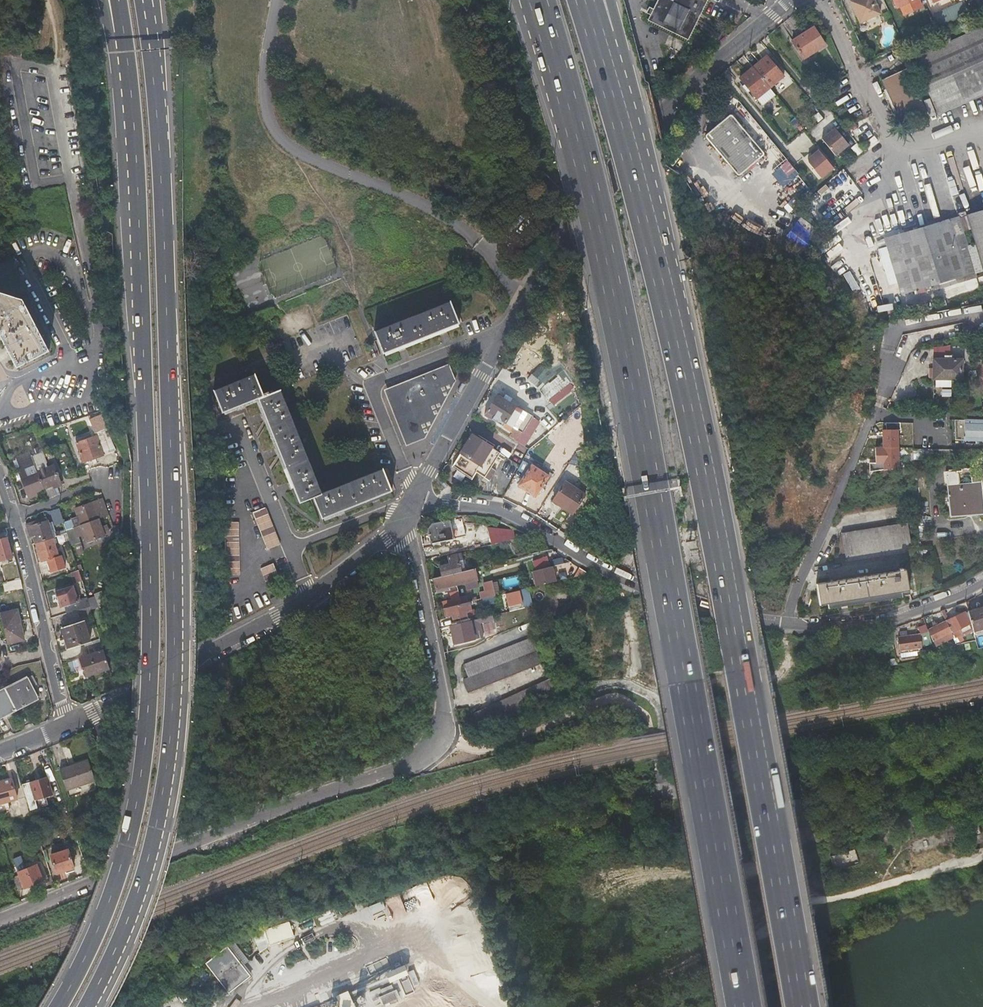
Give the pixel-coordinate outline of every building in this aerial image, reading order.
[(649,17),(684,35),(701,0),(658,0),(649,17)] [(849,1),(859,22),(879,13),(873,0),(851,0),(849,1)] [(925,0),(896,0),(903,14),(926,4),(925,0)] [(970,0),(968,1),(973,13),(982,9),(982,0),(971,0),(970,0)] [(951,6),(933,12),(937,23),(955,16),(951,6)] [(791,39),(797,48),(803,56),(823,44),(812,26),(791,39)] [(982,94),(982,26),(911,59),(936,115),(982,94)] [(753,68),(770,88),(783,76),(775,67),(778,65),(774,60),(771,62),(766,56),(753,68)] [(757,99),(770,88),(753,68),(740,78),(744,84),(742,86),(746,91),(748,89),(757,99)] [(904,69),(892,75),(879,81),(898,124),(924,112),(904,69)] [(773,99),(765,103),(770,114),(778,110),(773,99)] [(801,104),(791,113),(795,117),(805,108),(801,104)] [(740,175),(753,163),(766,152),(731,113),(705,135),(740,175)] [(795,117),(791,113),(778,124),(782,129),(795,117)] [(813,126),(820,136),(834,127),(827,117),(813,126)] [(835,127),(821,138),(835,153),(848,143),(835,127)] [(835,165),(818,145),(816,147),(833,167),(835,165)] [(833,167),(816,147),(810,152),(813,155),(808,159),(808,161),(821,177),(833,167)] [(744,174),(765,198),(785,180),(764,156),(744,174)] [(782,186),(796,198),(807,187),(794,174),(782,186)] [(968,212),(982,261),(982,208),(968,212)] [(960,215),(924,226),(888,237),(903,289),(950,275),(952,281),(959,279),(957,273),(976,267),(960,215)] [(814,234),(791,219),(785,229),(807,244),(814,234)] [(957,273),(959,279),(978,273),(976,267),(957,273)] [(849,272),(843,275),(853,290),(859,286),(849,272)] [(905,295),(952,281),(950,275),(903,289),(905,295)] [(16,367),(48,351),(22,300),(0,293),(0,338),(16,367)] [(404,348),(403,347),(403,345),(437,332),(439,335),(445,332),(444,330),(459,324),(449,301),(373,331),(382,353),(396,348),(397,351),(404,348)] [(932,357),(931,367),(931,377),(933,377),(933,385),(949,385),(949,378),(961,378),(961,358),(932,357)] [(551,407),(574,391),(552,360),(529,376),(551,407)] [(417,423),(425,420),(432,417),(427,406),(436,402),(443,399),(438,388),(445,384),(452,381),(446,367),(386,392),(407,442),(414,439),(423,436),(417,423)] [(277,448),(275,448),(274,449),(276,455),(279,454),(290,481),(288,482),(290,489),(293,488),(299,503),(312,497),(321,517),(336,512),(337,515),(343,513),(341,510),(370,498),(371,501),(378,499),(377,496),(391,490),(387,480),(386,477),(382,467),(320,492),(280,389),(268,394),(267,391),(262,393),(254,374),(213,391),(222,413),(237,407),(238,410),(243,407),(242,405),(257,398),(263,413),(260,414),(262,420),(265,419),(277,448)] [(505,421),(506,422),(507,422),(506,425),(517,432),(520,427),(514,423),(522,409),(496,393),(487,410),(494,414),(491,418),(502,425),(505,421)] [(514,423),(520,427),(528,413),(522,409),(514,423)] [(91,419),(95,431),(104,428),(99,416),(91,419)] [(954,441),(982,440),(982,420),(953,421),(954,441)] [(94,434),(90,436),(87,437),(86,433),(79,436),(80,440),(74,442),(82,462),(102,454),(101,452),(113,448),(106,429),(93,434),(94,434)] [(877,430),(877,447),(870,448),(870,463),(866,463),(866,471),(896,470),(895,430),(877,430)] [(491,469),(492,467),(494,464),(496,466),(504,452),(472,434),(454,466),(473,476),(477,469),(490,477),(494,471),(491,469)] [(43,488),(36,471),(31,456),(29,453),(15,459),(20,471),(18,472),(21,481),(27,497),(35,494),(34,491),(43,488)] [(36,471),(41,470),(35,455),(31,456),(36,471)] [(538,470),(539,468),(540,467),(533,462),(518,486),(534,496),(540,487),(542,483),(547,476),(543,473),(538,470)] [(36,471),(43,488),(52,484),(59,482),(53,465),(41,470),(36,471)] [(953,470),(947,471),(951,515),(970,513),(970,512),(982,511),(982,486),(982,476),(971,476),(972,482),(959,484),(958,470),(953,470)] [(553,501),(563,507),(573,513),(585,493),(566,481),(553,501)] [(53,487),(44,491),(47,498),(56,495),(53,487)] [(521,500),(519,489),(507,491),(509,501),(521,500)] [(94,514),(106,510),(102,499),(91,503),(94,514)] [(79,525),(96,519),(94,514),(91,503),(74,509),(79,525)] [(266,550),(272,547),(279,544),(264,508),(251,513),(266,550)] [(55,525),(58,524),(62,523),(58,509),(50,511),(55,525)] [(36,543),(52,538),(47,523),(45,518),(25,525),(29,538),(34,536),(36,543)] [(85,542),(94,539),(102,536),(100,528),(96,519),(79,525),(85,542)] [(431,526),(429,529),(428,532),(432,544),(454,537),(448,519),(431,526)] [(230,521),(232,575),(238,575),(236,521),(230,521)] [(841,532),(843,546),(845,560),(911,549),(906,522),(841,532)] [(509,541),(514,540),(510,526),(489,531),(492,545),(509,541)] [(78,530),(76,527),(65,531),(70,548),(80,545),(75,531),(78,530)] [(58,556),(52,538),(36,543),(35,543),(41,562),(46,560),(50,572),(65,568),(60,556),(58,556)] [(519,539),(514,540),(509,541),(516,555),(525,553),(519,539)] [(6,558),(12,557),(8,540),(0,542),(0,560),(6,558)] [(443,576),(455,573),(467,570),(463,554),(450,557),(451,564),(441,567),(443,576)] [(260,567),(268,587),(279,583),(272,563),(260,567)] [(537,585),(547,582),(556,580),(554,573),(553,566),(534,571),(537,585)] [(266,588),(268,587),(260,567),(259,568),(266,588)] [(455,573),(458,584),(465,582),(467,589),(471,588),(480,586),(475,568),(467,570),(455,573)] [(899,569),(899,568),(895,569),(895,572),(817,583),(819,603),(905,590),(902,571),(900,571),(900,569),(899,569)] [(458,584),(455,573),(443,576),(439,577),(435,578),(439,593),(451,590),(450,585),(458,584)] [(2,584),(3,589),(4,594),(17,590),(15,581),(2,584)] [(490,597),(494,596),(496,595),(493,581),(487,583),(490,597)] [(81,602),(80,602),(78,603),(73,586),(55,592),(58,601),(61,600),(66,613),(77,610),(89,606),(88,603),(81,605),(81,602)] [(445,608),(462,604),(461,598),(459,591),(452,592),(454,599),(444,601),(445,608)] [(515,591),(511,592),(507,593),(509,599),(505,600),(506,603),(509,603),(511,609),(523,605),(522,600),(517,601),(515,591)] [(286,598),(284,592),(269,598),(271,604),(286,598)] [(452,619),(460,618),(467,616),(466,611),(471,609),(470,602),(469,602),(462,604),(445,608),(447,615),(451,615),(452,619)] [(969,610),(975,628),(982,625),(982,605),(969,610)] [(91,613),(89,606),(77,610),(79,617),(91,613)] [(21,625),(19,618),(17,610),(0,614),(7,643),(24,639),(22,630),(25,629),(24,625),(21,625)] [(947,620),(952,631),(969,622),(964,612),(947,620)] [(488,620),(487,617),(486,615),(451,625),(456,643),(473,638),(469,625),(479,622),(488,620)] [(929,629),(931,635),(934,640),(952,631),(947,620),(938,625),(935,626),(929,629)] [(67,648),(83,643),(89,641),(82,622),(61,628),(67,648)] [(928,631),(925,632),(922,633),(922,634),(904,641),(908,651),(933,642),(928,631)] [(542,646),(537,634),(464,665),(469,677),(542,646)] [(89,641),(83,643),(87,656),(80,659),(85,676),(109,668),(99,638),(89,641)] [(464,680),(467,686),(469,692),(547,659),(542,647),(464,680)] [(481,724),(518,706),(556,688),(552,680),(555,678),(554,674),(474,712),(481,724)] [(27,677),(6,687),(15,707),(19,705),(20,707),(26,704),(25,702),(23,699),(30,695),(32,699),(40,696),(35,685),(32,686),(27,677)] [(6,687),(0,690),(0,714),(4,712),(2,709),(9,706),(10,709),(11,710),(16,708),(15,707),(6,687)] [(87,761),(59,771),(69,798),(80,794),(78,787),(87,784),(95,782),(87,761)] [(52,793),(49,783),(45,774),(21,782),(29,808),(36,806),(34,799),(44,795),(52,793)] [(0,781),(0,801),(15,797),(10,778),(0,781)] [(78,787),(80,794),(89,791),(87,784),(78,787)] [(34,799),(36,806),(47,802),(44,795),(34,799)] [(601,817),(601,824),(601,830),(617,830),(617,816),(601,817)] [(975,837),(979,836),(982,835),(979,822),(971,825),(975,837)] [(68,847),(59,850),(50,853),(57,872),(75,866),(68,847)] [(830,857),(835,871),(857,862),(852,849),(830,857)] [(14,876),(16,882),(18,889),(44,880),(38,862),(20,869),(22,873),(14,876)] [(446,891),(446,903),(460,903),(460,891),(446,891)] [(384,902),(369,906),(371,914),(386,909),(384,902)] [(252,932),(259,950),(295,937),(288,919),(252,932)] [(377,967),(392,964),(389,949),(373,952),(377,967)] [(406,995),(414,992),(407,978),(414,975),(410,966),(391,974),(396,985),(400,983),(406,995)] [(393,986),(379,992),(385,1006),(400,999),(393,986)]
